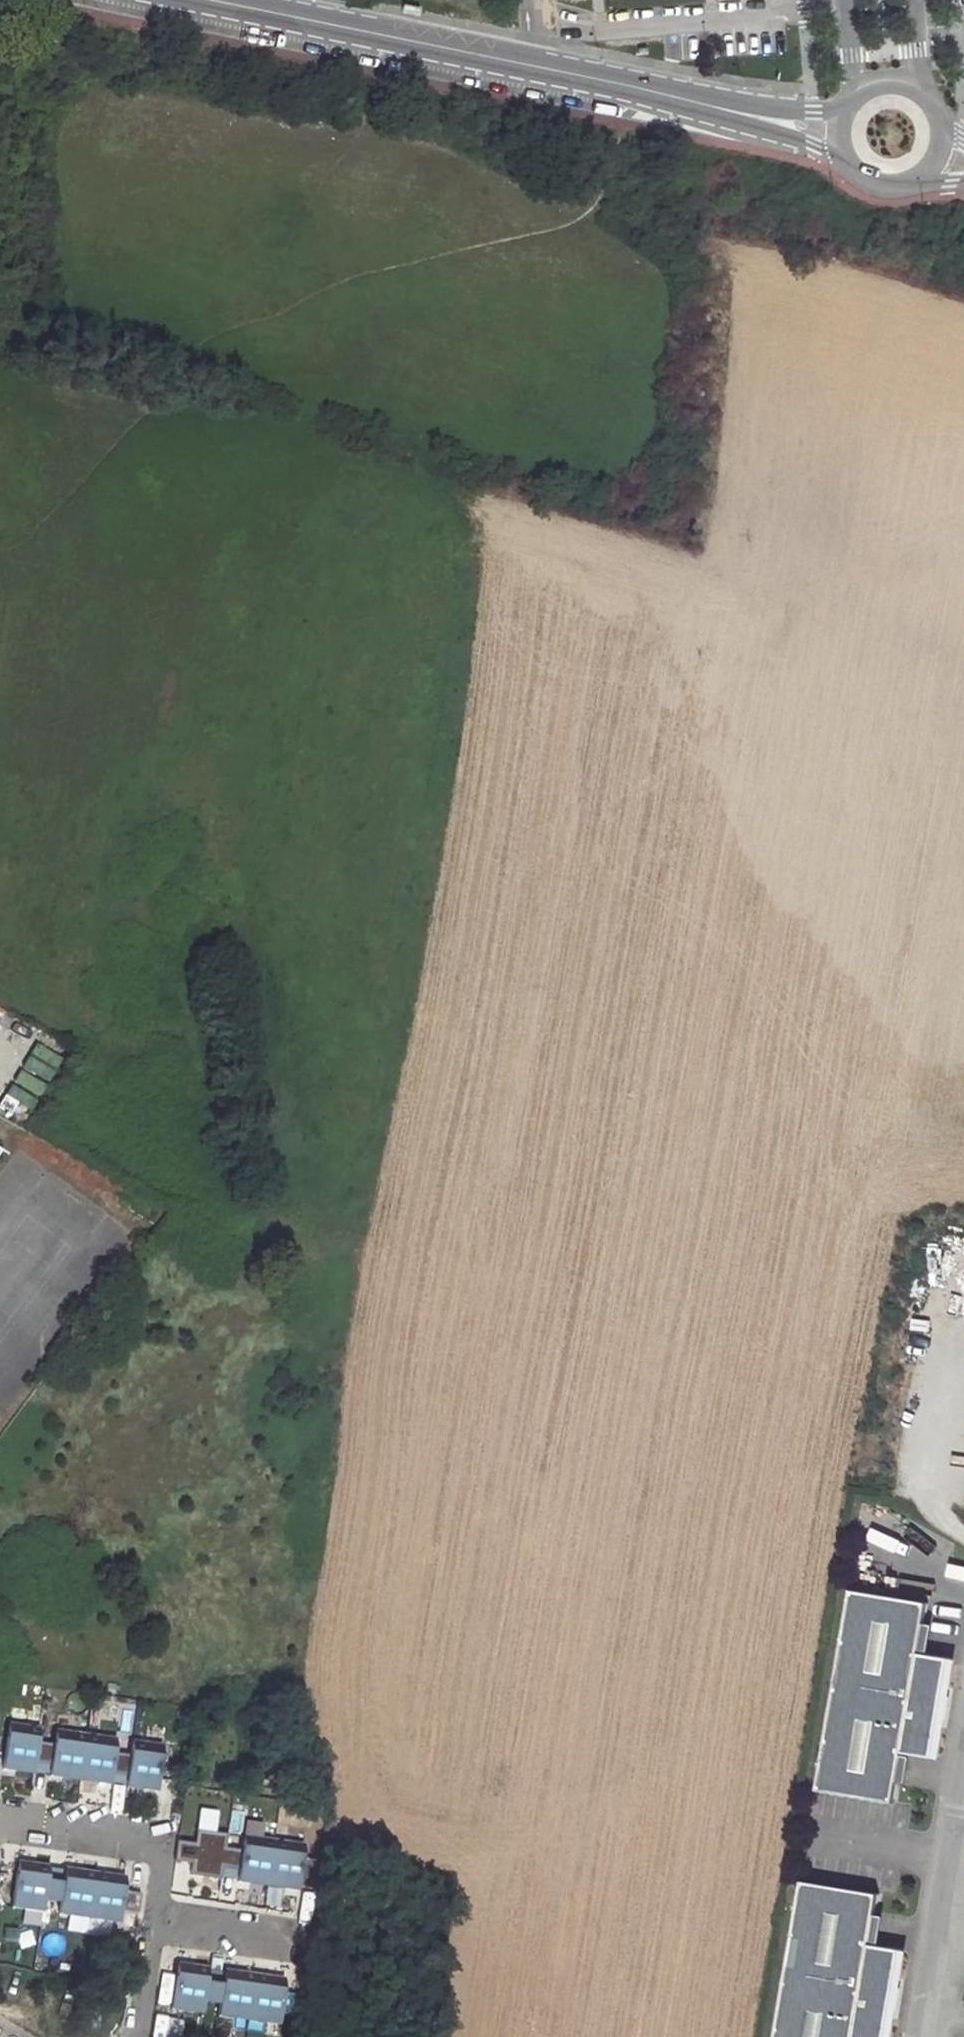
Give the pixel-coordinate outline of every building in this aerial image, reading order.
[(11,1039),(0,1033),(0,1059),(11,1039)] [(931,1600),(855,1587),(821,1789),(897,1801),(905,1750),(936,1755),(953,1656),(922,1651),(931,1600)] [(36,1763),(40,1741),(42,1727),(11,1722),(3,1769),(34,1774),(36,1763)] [(56,1744),(52,1765),(50,1776),(111,1786),(113,1774),(117,1753),(119,1738),(58,1728),(56,1744)] [(133,1755),(129,1777),(127,1787),(158,1792),(166,1744),(135,1740),(133,1755)] [(52,1765),(56,1744),(40,1741),(36,1763),(52,1765)] [(129,1777),(133,1755),(117,1753),(113,1774),(129,1777)] [(223,1865),(240,1867),(242,1852),(225,1849),(227,1836),(201,1832),(199,1845),(181,1843),(179,1859),(197,1861),(195,1873),(221,1877),(223,1865)] [(240,1867),(237,1881),(298,1891),(299,1884),(303,1859),(306,1844),(245,1834),(242,1852),(240,1867)] [(317,1861),(303,1859),(299,1884),(313,1886),(317,1861)] [(45,1903),(49,1881),(51,1867),(20,1862),(12,1909),(43,1914),(45,1903)] [(65,1884),(61,1905),(59,1915),(121,1925),(128,1878),(67,1868),(65,1884)] [(805,1880),(779,2036),(888,2036),(903,1950),(872,1945),(881,1893),(805,1880)] [(61,1905),(65,1884),(49,1881),(45,1903),(61,1905)] [(204,2005),(207,1983),(210,1969),(179,1963),(171,2011),(202,2016),(204,2005)] [(223,1986),(220,2007),(218,2017),(279,2027),(281,2013),(285,1994),(287,1980),(226,1970),(223,1986)] [(220,2007),(223,1986),(207,1983),(204,2005),(220,2007)] [(297,1996),(285,1994),(281,2013),(293,2015),(297,1996)]
